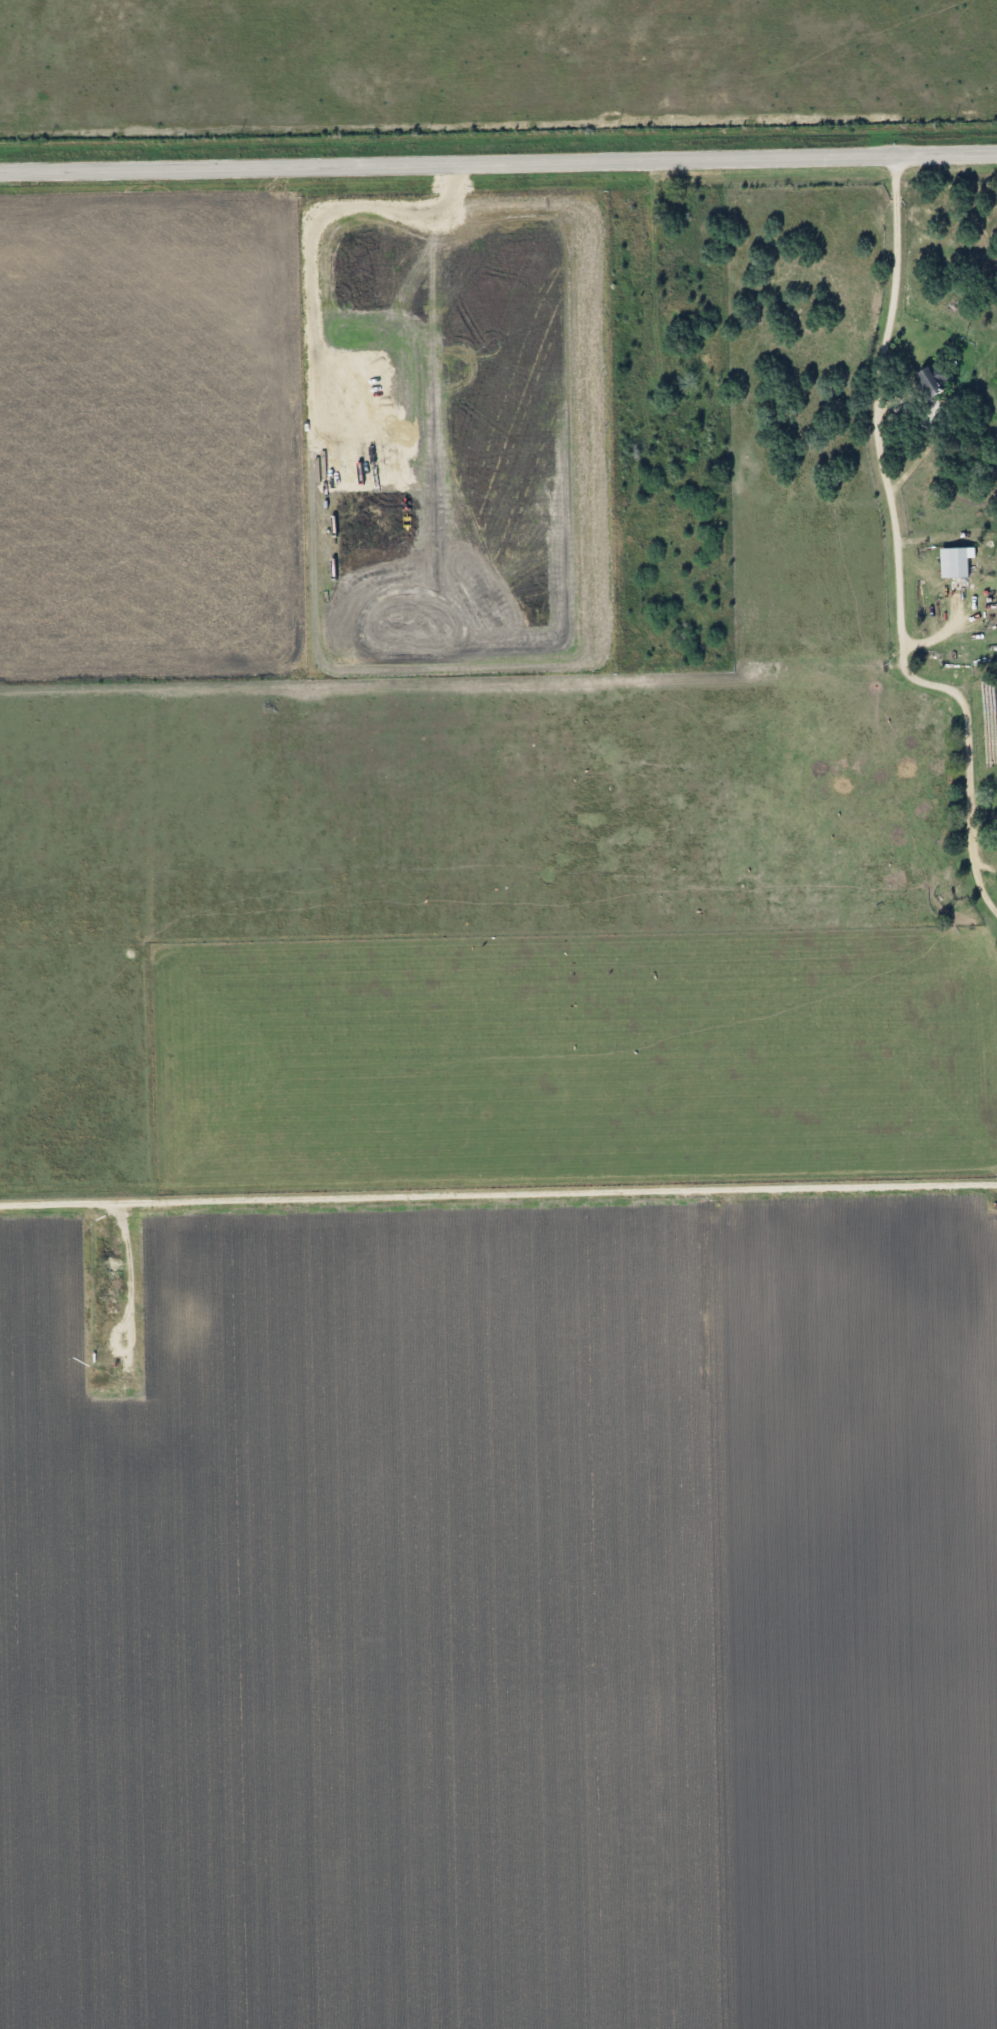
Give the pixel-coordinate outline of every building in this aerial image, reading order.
[(907,377),(920,400),(947,385),(934,362),(907,377)] [(964,559),(971,559),(971,549),(935,549),(936,579),(964,578),(964,559)]
